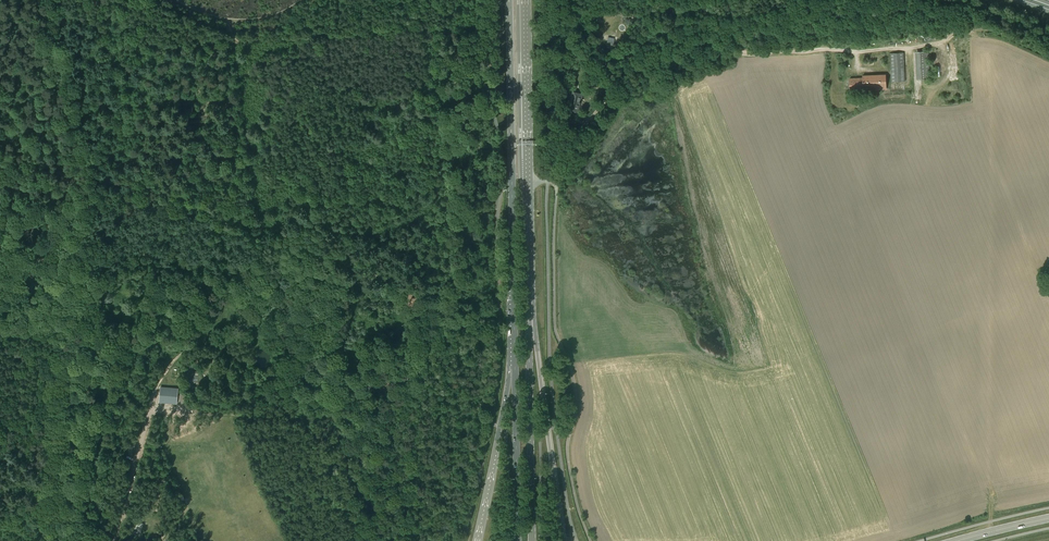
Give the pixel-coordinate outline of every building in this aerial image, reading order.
[(929,51),(920,52),(916,52),(917,79),(930,78),(929,51)] [(891,82),(905,81),(904,53),(890,53),(891,82)] [(863,75),(863,79),(860,79),(860,78),(850,78),(851,90),(864,89),(864,90),(886,89),(886,74),(863,75)] [(570,91),(565,109),(578,112),(582,94),(570,91)] [(159,402),(169,403),(169,398),(177,399),(178,388),(161,387),(159,402)] [(128,533),(136,535),(140,522),(131,520),(128,533)]
